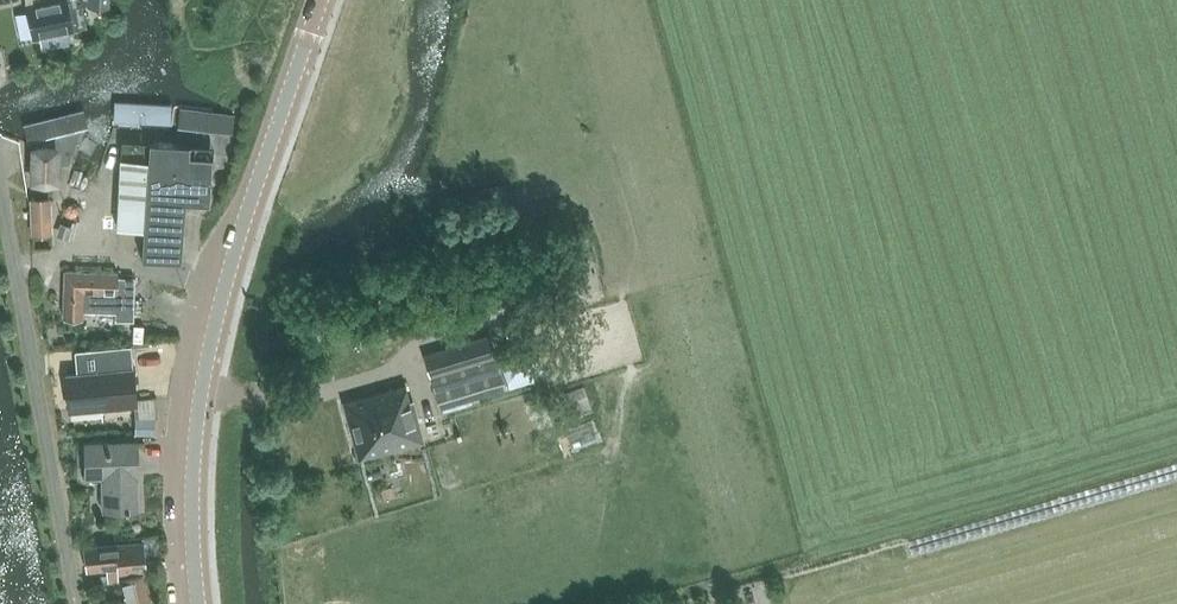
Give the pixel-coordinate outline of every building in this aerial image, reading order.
[(27,4),(34,38),(39,37),(41,48),(68,43),(66,32),(83,29),(83,28),(87,28),(82,6),(87,5),(110,8),(111,0),(47,0),(27,4)] [(210,203),(212,156),(189,155),(190,144),(150,142),(149,159),(121,158),(117,227),(144,229),(142,259),(182,262),(186,202),(210,203)] [(58,149),(54,148),(46,146),(33,149),(32,182),(45,186),(57,183),(58,149)] [(49,229),(48,204),(48,200),(34,201),(34,204),(35,230),(49,229)] [(120,273),(64,270),(62,319),(84,320),(84,311),(116,313),(116,321),(134,321),(135,278),(119,277),(120,273)] [(50,287),(54,276),(47,273),(43,284),(50,287)] [(523,344),(495,353),(490,336),(425,355),(441,408),(534,380),(523,344)] [(69,411),(137,406),(132,352),(105,355),(106,371),(66,374),(69,411)] [(359,459),(424,442),(413,400),(410,400),(405,385),(344,402),(359,459)] [(103,510),(138,509),(137,476),(138,476),(137,441),(85,442),(85,477),(103,477),(103,510)] [(144,542),(83,547),(87,572),(107,571),(108,582),(119,581),(119,575),(147,573),(144,542)] [(163,570),(162,559),(147,560),(148,572),(163,570)] [(144,574),(123,580),(129,603),(152,603),(144,574)]
